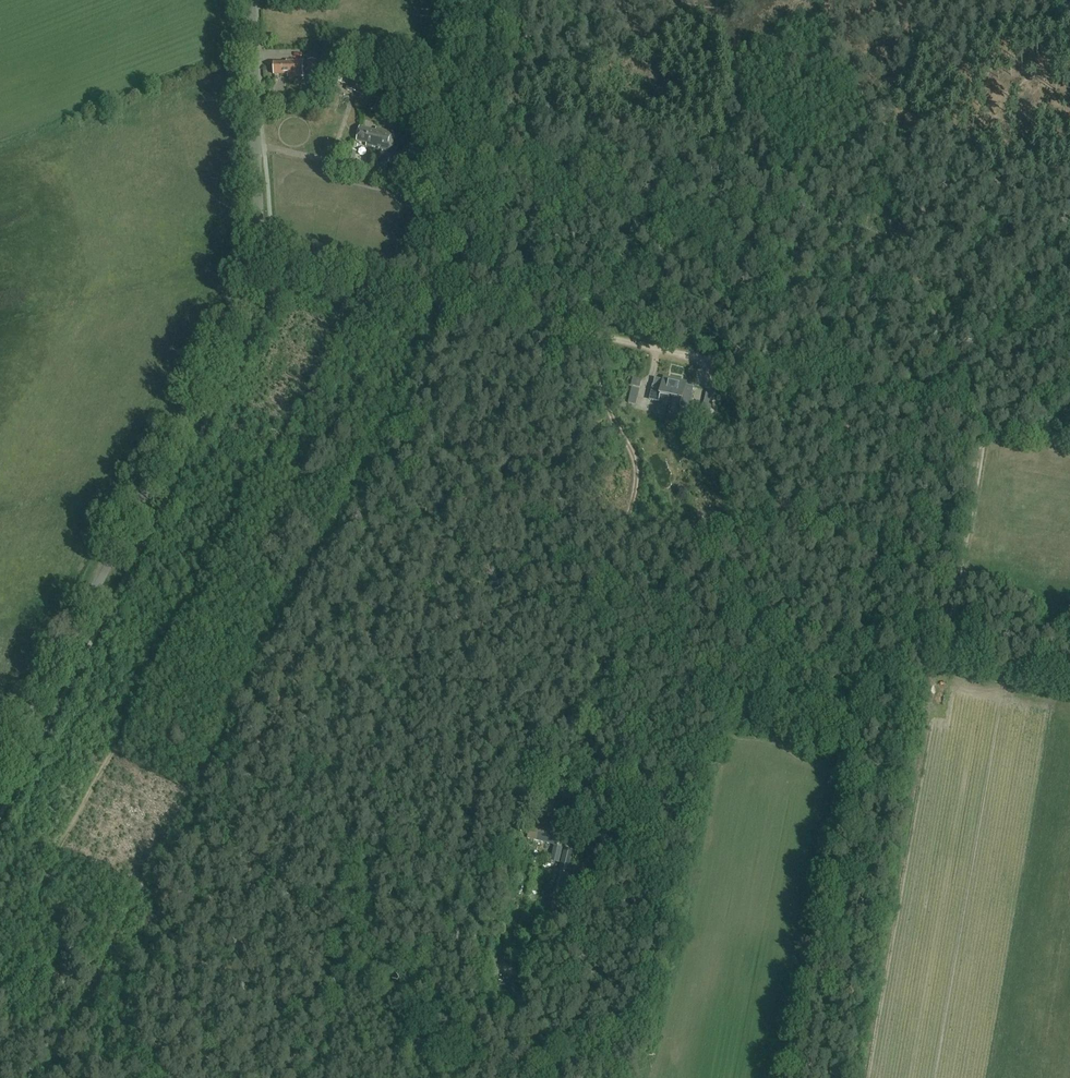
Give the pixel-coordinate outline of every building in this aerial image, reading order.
[(301,77),(301,60),(286,60),(286,63),(274,63),(274,75),(287,75),(287,77),(301,77)] [(362,94),(366,77),(350,73),(345,90),(362,94)] [(419,133),(437,129),(434,119),(416,123),(419,133)] [(375,131),(359,127),(356,141),(366,143),(365,146),(390,151),(394,132),(375,128),(375,131)] [(366,302),(357,300),(356,307),(365,309),(366,302)] [(670,402),(675,380),(664,378),(663,380),(655,378),(650,399),(659,401),(659,402),(660,400),(670,402)] [(686,383),(675,380),(670,402),(681,404),(680,407),(681,407),(681,406),(689,408),(694,387),(686,385),(686,383)] [(643,388),(637,412),(644,414),(650,390),(643,388)] [(567,787),(569,795),(567,795),(569,803),(583,800),(579,784),(567,787)] [(554,799),(539,795),(536,807),(551,811),(554,799)] [(572,816),(562,813),(557,831),(531,824),(528,838),(563,847),(567,829),(569,830),(572,816)] [(553,882),(555,875),(546,873),(545,880),(553,882)]
